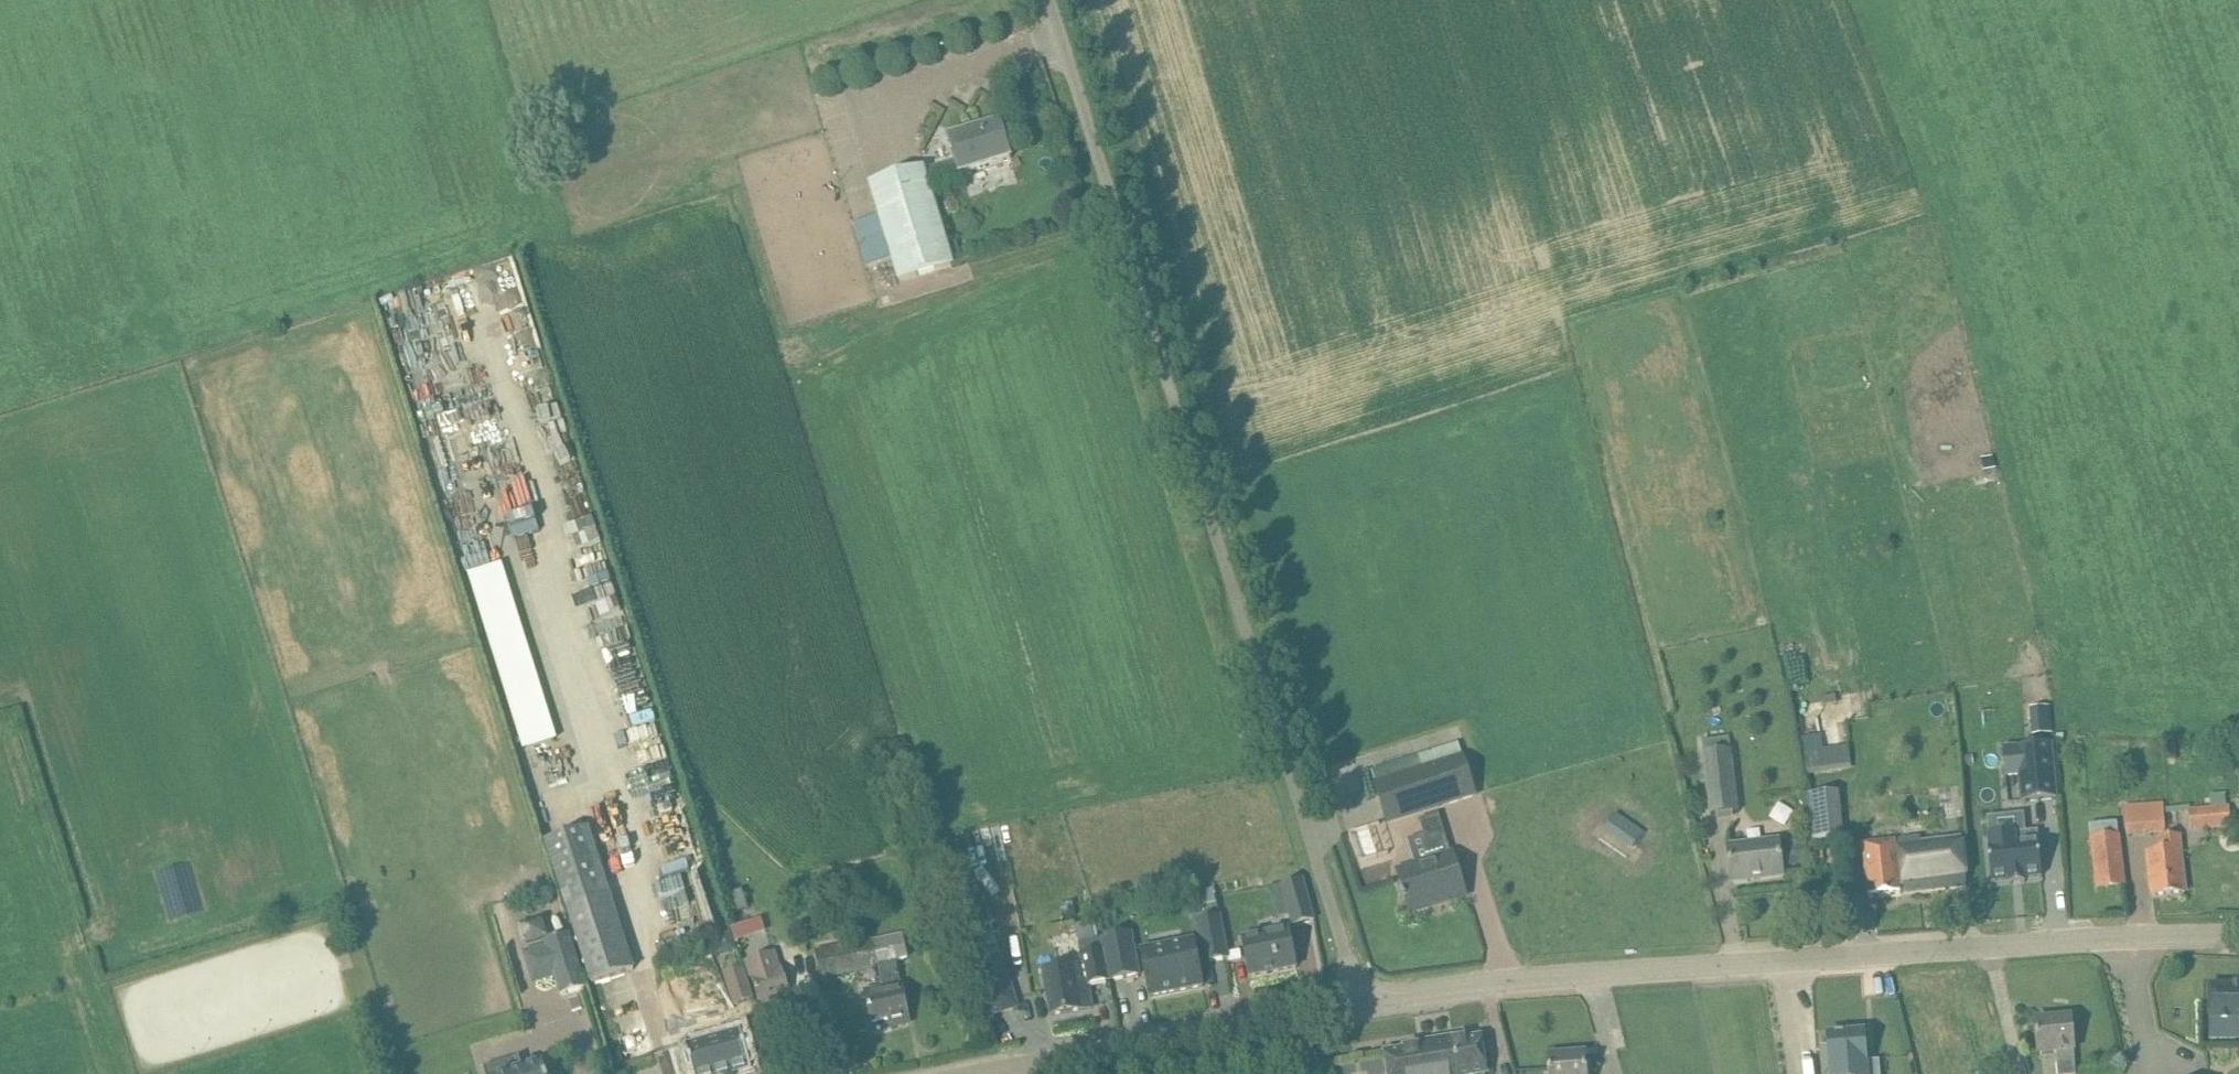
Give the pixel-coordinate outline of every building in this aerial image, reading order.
[(879,217),(854,225),(866,267),(892,259),(899,282),(954,265),(928,181),(959,172),(960,175),(1011,159),(1000,123),(949,139),(956,162),(925,171),(924,168),(870,185),(879,217)] [(1824,737),(1847,732),(1840,701),(1818,705),(1824,737)] [(2049,707),(2031,709),(2034,735),(2051,734),(2049,707)] [(2051,744),(2003,748),(2006,777),(2019,776),(2021,802),(2056,798),(2051,744)] [(1849,748),(1802,755),(1804,764),(1805,773),(1820,771),(1851,766),(1850,761),(1849,748)] [(1730,749),(1703,753),(1710,816),(1738,812),(1733,766),(1730,749)] [(1463,755),(1372,783),(1386,826),(1476,797),(1463,755)] [(2162,808),(2126,811),(2128,834),(2163,831),(2162,808)] [(2213,809),(2202,810),(2204,827),(2229,826),(2228,808),(2213,809)] [(1617,814),(1608,826),(1635,846),(1644,833),(1617,814)] [(2024,814),(1987,817),(1989,836),(1990,847),(1988,847),(1991,882),(2009,880),(2010,885),(2024,883),(2024,879),(2042,877),(2039,842),(2034,843),(2033,832),(2026,832),(2024,814)] [(1417,873),(1399,878),(1405,897),(1403,898),(1404,902),(1407,902),(1411,914),(1430,908),(1447,903),(1466,897),(1459,876),(1452,855),(1451,855),(1439,815),(1420,821),(1424,835),(1432,861),(1415,866),(1417,873)] [(2116,822),(2089,825),(2097,890),(2124,887),(2116,822)] [(2163,852),(2147,854),(2150,875),(2152,896),(2185,893),(2182,871),(2180,850),(2178,837),(2161,839),(2163,852)] [(1779,840),(1727,847),(1732,883),(1783,877),(1779,840)] [(1906,841),(1863,845),(1868,898),(1901,895),(1901,892),(1905,892),(1906,894),(1966,887),(1961,840),(1907,846),(1906,841)] [(708,872),(700,876),(709,904),(717,901),(708,872)] [(1299,881),(1281,886),(1293,927),(1308,922),(1314,921),(1302,880),(1299,881)] [(726,884),(718,886),(728,915),(748,909),(742,891),(732,895),(730,891),(728,891),(726,884)] [(610,897),(567,911),(590,985),(608,979),(625,973),(634,970),(610,897)] [(1215,897),(1202,899),(1205,912),(1218,910),(1215,897)] [(1222,916),(1198,921),(1206,962),(1230,957),(1229,953),(1222,916)] [(766,919),(733,927),(736,940),(769,932),(766,919)] [(1091,924),(1076,927),(1079,943),(1094,940),(1091,924)] [(859,943),(817,952),(822,980),(876,968),(876,965),(879,964),(884,989),(866,992),(872,1023),(890,1019),(891,1027),(909,1023),(896,961),(907,959),(903,937),(871,943),(868,929),(857,931),(859,943)] [(731,931),(712,938),(717,950),(725,954),(738,950),(731,931)] [(1289,931),(1242,940),(1250,978),(1297,968),(1289,931)] [(1131,933),(1101,939),(1103,950),(1109,981),(1140,975),(1131,933)] [(545,946),(528,951),(538,983),(555,978),(561,996),(586,988),(570,935),(544,942),(545,946)] [(1094,940),(1079,943),(1083,965),(1086,985),(1088,985),(1109,981),(1103,950),(1101,950),(1099,939),(1094,940)] [(1194,941),(1167,947),(1176,992),(1203,987),(1194,941)] [(1167,947),(1141,952),(1150,997),(1176,992),(1167,947)] [(1241,951),(1229,953),(1230,957),(1231,962),(1242,960),(1241,951)] [(776,952),(746,962),(750,973),(754,983),(761,1004),(790,994),(783,973),(779,963),(776,952)] [(1001,956),(973,965),(989,1016),(1017,1007),(1001,956)] [(1083,965),(1043,973),(1051,1016),(1092,1008),(1088,985),(1086,985),(1083,965)] [(742,967),(724,973),(735,1005),(753,998),(742,967)] [(2207,1040),(2238,1040),(2238,986),(2209,986),(2207,1040)] [(2035,1021),(2038,1054),(2056,1052),(2058,1073),(2076,1073),(2071,1018),(2035,1021)] [(686,1047),(693,1073),(737,1073),(752,1070),(741,1031),(686,1047)] [(1822,1048),(1824,1073),(1867,1073),(1864,1033),(1829,1036),(1830,1047),(1822,1048)] [(1432,1073),(1486,1073),(1481,1038),(1437,1045),(1441,1071),(1432,1073)] [(1385,1054),(1389,1073),(1432,1073),(1441,1071),(1437,1045),(1385,1054)] [(1549,1057),(1550,1073),(1587,1073),(1585,1054),(1549,1057)] [(655,1064),(633,1073),(660,1073),(655,1064)]
